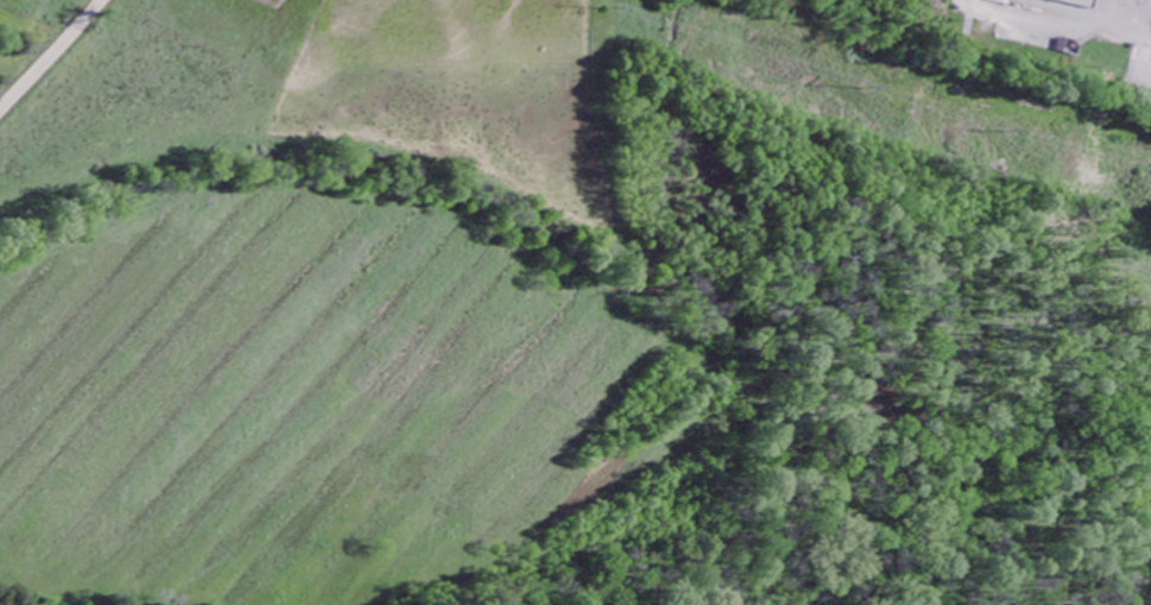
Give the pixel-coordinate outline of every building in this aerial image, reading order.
[(1099,0),(1043,0),(1097,10),(1099,0)] [(1133,42),(1150,47),(1150,65),(1128,58),(1133,42)]
